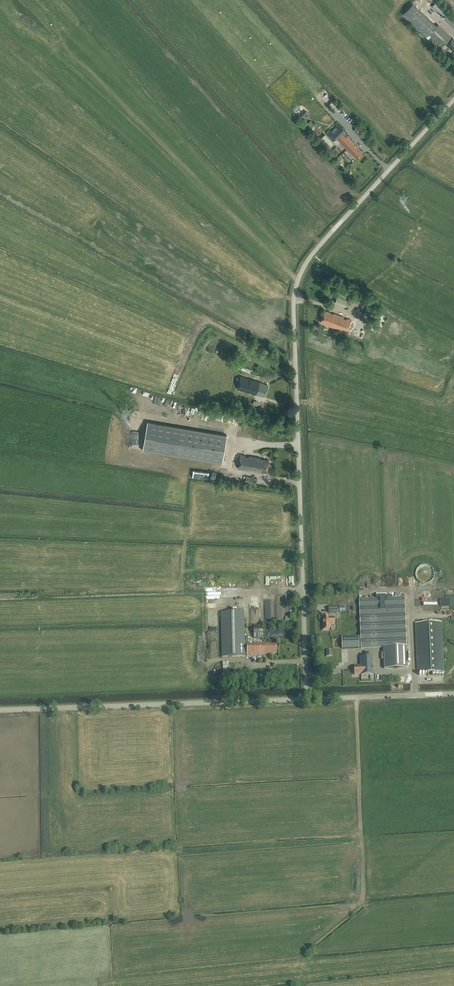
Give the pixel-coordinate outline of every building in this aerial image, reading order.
[(443,18),(453,28),(453,17),(448,12),(449,12),(437,1),(433,6),(444,17),(443,18)] [(435,25),(413,4),(403,15),(425,36),(435,25)] [(442,46),(452,37),(439,24),(429,33),(442,46)] [(333,100),(328,105),(335,112),(340,108),(333,100)] [(333,141),(344,130),(338,124),(327,135),(333,141)] [(361,138),(366,133),(358,126),(354,130),(361,138)] [(351,137),(348,135),(341,142),(352,154),(357,158),(363,152),(359,147),(350,138),(351,137)] [(355,301),(358,293),(335,284),(332,292),(355,301)] [(337,296),(335,300),(332,299),(331,302),(345,307),(348,300),(337,296)] [(369,323),(376,304),(368,301),(365,310),(357,307),(356,311),(363,313),(361,320),(369,323)] [(331,312),(325,310),(320,322),(326,324),(346,332),(351,319),(347,318),(347,319),(344,318),(344,317),(331,312)] [(265,396),(268,385),(255,381),(255,380),(241,376),(237,388),(260,395),(265,396)] [(227,435),(148,421),(143,450),(222,463),(227,435)] [(249,456),(246,455),(246,454),(240,454),(238,469),(262,473),(262,471),(267,472),(269,459),(265,458),(264,459),(261,458),(261,457),(249,455),(249,456)] [(256,485),(257,478),(246,476),(245,483),(256,485)] [(359,599),(361,648),(383,647),(384,669),(407,668),(405,597),(391,598),(391,596),(388,596),(388,594),(387,594),(387,593),(376,593),(376,598),(359,599)] [(245,643),(244,612),(221,612),(222,657),(247,656),(247,655),(272,654),(272,653),(277,653),(276,643),(269,643),(269,642),(251,643),(245,643)] [(329,617),(322,617),(323,629),(329,629),(329,624),(335,624),(334,617),(329,617)] [(418,673),(444,672),(442,622),(416,623),(418,673)] [(254,638),(263,638),(263,624),(254,624),(254,638)] [(342,649),(359,648),(359,637),(342,637),(342,649)] [(373,674),(372,653),(370,653),(371,657),(366,657),(366,656),(360,657),(361,665),(354,665),(354,674),(361,674),(361,675),(373,674)]
